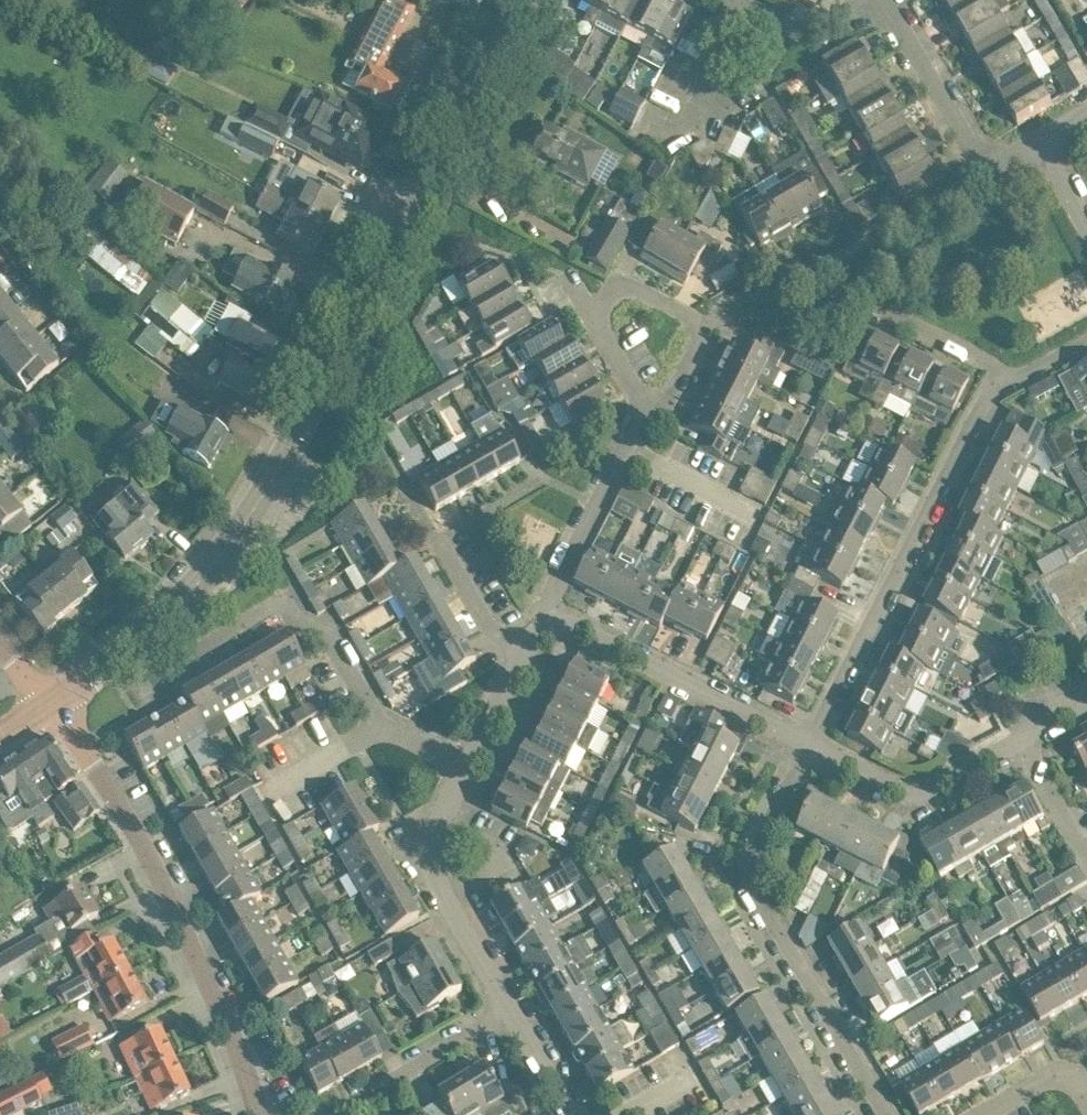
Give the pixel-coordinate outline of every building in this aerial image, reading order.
[(357,45),(388,61),(402,35),(416,8),(391,0),(381,0),(369,23),(357,45)] [(476,14),(483,0),(449,0),(476,14)] [(578,1),(591,8),(584,21),(595,27),(609,0),(578,0),(578,1)] [(639,0),(609,0),(595,27),(618,40),(626,26),(639,0)] [(667,3),(661,0),(639,0),(626,26),(648,38),(667,3)] [(937,4),(944,16),(970,0),(944,0),(937,4)] [(944,16),(950,27),(958,23),(965,34),(999,14),(990,0),(970,0),(944,16)] [(1045,0),(1034,0),(1036,2),(1031,5),(1039,20),(1045,17),(1045,18),(1053,13),(1045,0)] [(679,10),(667,3),(648,38),(642,50),(643,51),(644,49),(666,61),(665,62),(666,63),(672,51),(695,8),(683,2),(679,10)] [(1054,34),(1058,41),(1066,36),(1053,13),(1045,18),(1054,34)] [(1012,37),(999,14),(965,34),(971,45),(963,50),(970,61),(1012,37)] [(1024,30),(1012,37),(970,61),(977,73),(985,68),(991,80),(1025,60),(1037,53),(1024,30)] [(1062,68),(1067,66),(1080,59),(1066,36),(1058,41),(1062,48),(1053,53),(1062,68)] [(823,94),(869,67),(862,56),(870,51),(863,39),(821,64),(828,76),(817,83),(823,94)] [(575,65),(544,43),(534,62),(564,84),(573,69),(575,65)] [(342,86),(355,93),(389,111),(397,96),(403,100),(409,88),(382,73),(388,61),(357,45),(348,62),(354,65),(342,86)] [(1082,63),(1080,59),(1067,66),(1081,89),(1086,85),(1086,71),(1082,63)] [(1039,82),(1025,60),(991,80),(998,91),(990,96),(997,107),(1039,82)] [(164,88),(170,74),(150,65),(144,80),(164,88)] [(848,110),(890,86),(883,74),(875,79),(869,67),(823,94),(829,104),(841,97),(848,110)] [(581,104),(589,92),(594,84),(573,69),(564,84),(565,84),(561,90),(581,104)] [(1052,106),(1041,87),(1039,82),(997,107),(1004,118),(1011,114),(1018,126),(1052,106)] [(604,102),(612,108),(616,99),(609,94),(594,84),(589,92),(604,102)] [(789,114),(797,109),(793,101),(784,85),(775,90),(785,106),(789,114)] [(890,86),(848,110),(861,133),(895,113),(889,101),(897,97),(890,86)] [(612,108),(609,113),(633,126),(636,120),(645,103),(630,95),(626,93),(621,90),(616,99),(612,108)] [(774,130),(775,129),(780,138),(791,131),(786,123),(773,100),(760,107),(774,130)] [(251,118),(247,126),(247,127),(278,141),(287,123),(256,109),(251,118)] [(810,132),(801,116),(797,109),(789,114),(793,121),(802,137),(810,132)] [(308,141),(313,143),(333,154),(336,148),(345,153),(342,159),(358,167),(379,128),(345,111),(340,121),(334,118),(326,133),(315,127),(308,141)] [(895,113),(861,133),(875,155),(916,131),(910,120),(902,124),(895,113)] [(222,134),(241,143),(240,144),(270,159),(278,141),(247,127),(239,123),(230,119),(222,134)] [(593,173),(606,150),(564,129),(561,136),(546,128),(534,151),(590,180),(593,173)] [(724,157),(735,133),(725,128),(716,146),(713,152),(724,157)] [(888,178),(922,158),(915,147),(923,142),(916,131),(875,155),(888,178)] [(810,132),(802,137),(811,153),(816,159),(824,155),(820,148),(810,132)] [(702,175),(713,152),(716,146),(705,140),(688,150),(702,175)] [(606,150),(593,173),(605,180),(606,180),(618,156),(606,150)] [(828,161),(824,155),(816,159),(820,166),(829,182),(837,177),(828,161)] [(922,158),(888,178),(902,202),(943,177),(936,165),(929,170),(922,158)] [(105,202),(127,174),(108,159),(86,187),(105,202)] [(827,193),(814,170),(790,183),(784,171),(775,177),(802,223),(823,211),(816,199),(827,193)] [(781,235),(802,223),(775,177),(754,189),(781,235)] [(851,200),(846,193),(837,177),(829,182),(842,205),(851,200)] [(621,200),(608,221),(586,259),(606,271),(646,201),(642,198),(648,188),(636,182),(624,202),(621,200)] [(195,208),(147,183),(127,220),(175,246),(195,208)] [(264,196),(325,229),(339,203),(307,186),(300,199),(288,192),(270,183),(264,196)] [(760,247),(781,235),(754,189),(746,193),(752,206),(740,213),(749,229),(742,233),(751,247),(758,243),(760,247)] [(710,192),(702,206),(718,215),(721,210),(710,192)] [(207,196),(199,211),(216,220),(216,221),(226,226),(234,210),(207,196)] [(280,238),(292,244),(312,254),(325,229),(264,196),(257,208),(275,217),(287,224),(280,238)] [(855,207),(851,200),(842,205),(856,228),(874,218),(865,202),(855,207)] [(640,258),(663,271),(682,238),(671,232),(677,221),(655,208),(642,230),(653,236),(640,258)] [(85,223),(69,243),(137,299),(129,310),(149,326),(168,342),(189,359),(198,348),(200,349),(202,346),(211,337),(214,334),(171,299),(160,290),(164,285),(162,284),(85,223)] [(693,245),(682,238),(663,271),(685,284),(698,262),(709,269),(722,247),(700,234),(693,245)] [(294,296),(290,295),(297,283),(266,267),(249,258),(240,276),(245,279),(242,284),(240,283),(237,287),(251,295),(250,298),(280,314),(282,311),(285,313),(290,311),(295,301),(294,296)] [(178,260),(162,284),(164,285),(177,294),(190,275),(186,272),(189,267),(178,260)] [(460,313),(470,307),(511,284),(501,267),(495,271),(490,261),(479,267),(483,272),(459,286),(466,300),(456,306),(460,313)] [(732,265),(709,279),(716,291),(739,277),(732,265)] [(516,294),(511,284),(470,307),(482,327),(523,305),(516,294)] [(11,308),(0,294),(0,317),(11,308)] [(535,326),(528,314),(523,305),(482,327),(489,340),(477,346),(483,356),(535,326)] [(278,345),(259,334),(246,327),(251,319),(251,320),(252,318),(230,306),(214,333),(230,342),(228,345),(265,367),(278,345)] [(0,317),(0,360),(2,362),(34,336),(11,308),(0,317)] [(418,316),(413,325),(419,337),(427,332),(418,316)] [(558,321),(552,324),(506,350),(518,372),(523,369),(570,343),(564,333),(565,333),(558,321)] [(436,327),(427,332),(419,337),(426,348),(434,344),(431,337),(438,333),(436,327)] [(871,374),(882,380),(889,367),(900,345),(877,333),(869,347),(858,342),(842,373),(866,385),(871,374)] [(34,336),(2,362),(26,392),(58,367),(34,336)] [(733,342),(722,363),(756,381),(772,389),(781,372),(775,370),(784,353),(752,336),(746,348),(733,342)] [(202,346),(227,366),(228,366),(218,383),(247,399),(261,375),(232,359),(234,356),(211,337),(202,346)] [(59,347),(68,357),(78,349),(69,339),(59,347)] [(456,343),(437,354),(449,376),(458,370),(452,361),(463,355),(456,343)] [(570,343),(523,369),(536,390),(582,364),(588,360),(582,351),(576,354),(570,343)] [(882,380),(877,391),(871,402),(882,408),(889,397),(911,409),(912,408),(923,385),(935,362),(911,350),(900,373),(889,367),(882,380)] [(756,381),(722,363),(711,385),(746,402),(756,381)] [(486,391),(496,385),(484,364),(474,370),(486,391)] [(582,364),(536,390),(548,410),(559,404),(594,384),(599,381),(594,371),(588,375),(582,364)] [(828,384),(835,370),(826,365),(819,380),(828,384)] [(1071,389),(1081,384),(1086,396),(1086,365),(1065,377),(1071,389)] [(912,408),(914,410),(946,426),(969,380),(946,368),(934,391),(923,385),(912,408)] [(459,377),(446,384),(451,393),(464,386),(459,377)] [(1044,383),(1029,391),(1035,402),(1050,393),(1044,383)] [(446,384),(426,396),(430,404),(431,404),(437,415),(457,403),(451,393),(446,384)] [(571,425),(572,424),(576,431),(598,417),(609,411),(594,384),(559,404),(571,425)] [(498,411),(511,403),(505,394),(502,395),(496,385),(486,391),(498,411)] [(761,410),(746,402),(711,385),(700,406),(751,431),(761,410)] [(418,401),(405,408),(410,416),(412,415),(416,421),(427,440),(436,435),(421,409),(430,404),(426,396),(418,401)] [(519,427),(528,421),(516,400),(511,403),(498,411),(512,414),(519,427)] [(751,431),(700,406),(689,427),(706,436),(700,448),(731,463),(739,447),(744,449),(752,432),(751,431)] [(397,424),(410,416),(405,408),(392,416),(397,424)] [(182,454),(209,468),(227,434),(201,420),(181,409),(167,435),(174,440),(171,446),(183,453),(182,454)] [(789,425),(803,432),(809,419),(796,413),(789,425)] [(498,475),(519,462),(492,414),(470,426),(479,442),(498,475)] [(11,460),(24,450),(0,419),(0,445),(11,460)] [(130,459),(157,435),(144,420),(117,443),(130,459)] [(519,427),(525,437),(535,432),(528,421),(519,427)] [(803,432),(789,425),(784,436),(797,443),(803,432)] [(991,450),(1027,468),(1038,446),(1042,448),(1048,435),(1028,425),(1022,438),(1004,429),(998,442),(996,441),(991,450)] [(811,429),(807,437),(820,443),(824,435),(811,429)] [(898,435),(890,452),(914,465),(923,447),(898,435)] [(807,437),(803,445),(816,452),(820,443),(807,437)] [(478,487),(498,475),(479,442),(459,454),(478,487)] [(867,468),(905,487),(910,479),(907,477),(914,465),(890,452),(878,446),(867,468)] [(1016,489),(1027,468),(991,450),(987,459),(989,460),(983,472),(1016,489)] [(478,487),(459,454),(438,466),(457,498),(478,487)] [(1073,477),(1083,499),(1086,496),(1086,475),(1085,470),(1078,458),(1066,465),(1073,477)] [(438,466),(436,467),(417,478),(436,511),(457,498),(438,466)] [(905,487),(867,468),(857,489),(850,485),(849,487),(884,504),(892,508),(898,495),(901,496),(905,487)] [(751,469),(749,473),(739,492),(752,499),(764,476),(751,469)] [(309,470),(294,495),(309,503),(323,479),(309,470)] [(790,471),(786,479),(798,486),(802,478),(790,471)] [(1005,510),(1016,489),(983,472),(976,485),(974,483),(970,492),(1005,510)] [(752,499),(765,505),(777,482),(770,479),(764,476),(752,499)] [(786,479),(781,488),(794,494),(798,486),(786,479)] [(106,537),(110,542),(125,559),(138,548),(141,549),(148,543),(147,539),(152,536),(143,525),(158,513),(131,482),(103,505),(105,508),(91,520),(92,521),(87,524),(101,542),(106,537)] [(646,497),(624,486),(617,498),(639,510),(646,497)] [(884,504),(849,487),(839,507),(876,526),(880,517),(878,516),(884,504)] [(994,532),(1005,510),(970,492),(965,501),(967,502),(961,515),(969,519),(994,532)] [(20,511),(7,495),(0,501),(0,528),(20,511)] [(646,497),(639,510),(648,514),(654,501),(646,497)] [(343,546),(376,527),(363,505),(331,524),(343,546)] [(65,506),(51,518),(61,530),(75,519),(65,506)] [(876,526),(839,507),(828,528),(863,546),(869,533),(871,535),(876,526)] [(32,526),(20,511),(0,528),(0,551),(32,526)] [(764,522),(777,529),(782,520),(769,513),(764,522)] [(1002,536),(994,532),(969,519),(963,531),(960,530),(956,539),(992,557),(1002,536)] [(676,520),(670,533),(679,537),(685,525),(676,520)] [(1082,530),(1086,537),(1086,536),(1086,520),(1079,525),(1082,530)] [(685,525),(679,537),(687,542),(694,529),(685,525)] [(388,547),(376,527),(343,546),(355,566),(388,547)] [(863,546),(828,528),(817,550),(854,568),(859,559),(856,558),(863,546)] [(57,531),(46,539),(54,550),(65,541),(57,531)] [(981,578),(992,557),(956,539),(951,547),(954,548),(947,561),(981,578)] [(727,546),(719,542),(712,555),(720,559),(727,546)] [(1070,545),(1062,550),(1069,563),(1077,558),(1070,545)] [(727,546),(720,559),(729,563),(736,550),(727,546)] [(367,586),(382,577),(399,567),(388,547),(355,566),(367,586)] [(586,592),(595,597),(613,560),(591,549),(574,583),(587,590),(586,592)] [(854,568),(817,550),(806,571),(797,567),(791,579),(814,591),(820,579),(841,589),(847,576),(850,577),(854,568)] [(20,559),(14,551),(4,559),(11,566),(20,559)] [(46,577),(71,610),(99,587),(71,553),(59,562),(61,565),(46,577)] [(294,556),(286,561),(294,574),(302,569),(294,556)] [(415,558),(399,567),(382,577),(394,598),(427,580),(415,558)] [(634,571),(613,560),(595,597),(603,601),(604,599),(617,605),(634,571)] [(970,599),(981,578),(947,561),(941,573),(939,572),(934,581),(970,599)] [(302,569),(294,574),(301,587),(309,582),(302,569)] [(634,571),(617,605),(629,612),(628,614),(637,618),(655,582),(634,571)] [(1024,581),(1029,589),(1042,582),(1037,574),(1024,581)] [(54,624),(71,610),(46,577),(16,602),(43,636),(56,626),(54,624)] [(808,603),(814,591),(791,579),(784,592),(802,601),(791,622),(827,640),(832,631),(830,630),(836,617),(808,603)] [(439,600),(427,580),(394,598),(406,619),(439,600)] [(959,621),(970,599),(934,581),(930,590),(932,591),(926,604),(959,621)] [(660,627),(664,619),(677,593),(675,592),(655,582),(637,618),(646,623),(647,621),(660,627)] [(1042,582),(1029,589),(1034,598),(1031,603),(1058,617),(1061,615),(1047,591),(1042,582)] [(679,584),(675,592),(677,593),(664,619),(676,625),(674,628),(683,632),(702,596),(679,584)] [(355,594),(341,602),(333,607),(340,619),(348,615),(363,606),(355,594)] [(724,607),(702,596),(683,632),(692,636),(693,634),(706,641),(724,607)] [(318,597),(310,602),(318,615),(325,611),(318,597)] [(439,600),(406,619),(418,640),(451,621),(439,600)] [(731,607),(727,615),(738,621),(743,613),(731,607)] [(913,624),(908,633),(944,651),(955,629),(921,612),(915,625),(913,624)] [(734,629),(738,621),(727,615),(722,623),(734,629)] [(451,621),(418,640),(430,660),(463,641),(451,621)] [(827,640),(791,622),(780,643),(814,660),(821,648),(823,649),(827,640)] [(357,630),(349,634),(357,647),(364,643),(357,630)] [(1045,631),(1036,636),(1043,648),(1052,644),(1045,632),(1045,631)] [(934,671),(944,651),(908,633),(904,641),(906,642),(900,654),(926,668),(934,671)] [(287,634),(265,646),(284,679),(306,666),(287,634)] [(715,639),(705,659),(717,665),(727,645),(728,643),(716,636),(715,639)] [(1036,636),(1028,641),(1035,653),(1043,648),(1036,636)] [(467,683),(460,671),(475,663),(463,641),(430,660),(413,670),(432,704),(467,683)] [(372,656),(364,643),(357,647),(364,660),(372,656)] [(769,664),(806,682),(810,674),(808,673),(814,660),(780,643),(769,664)] [(263,691),(284,679),(265,646),(244,659),(263,691)] [(879,671),(915,690),(926,668),(900,654),(892,650),(886,663),(883,662),(879,671)] [(242,703),(263,691),(244,659),(223,671),(242,703)] [(562,686),(598,704),(608,682),(584,670),(587,664),(576,659),(562,686)] [(996,659),(987,664),(995,676),(1003,671),(996,659)] [(801,691),(806,682),(769,664),(758,686),(793,703),(799,690),(801,691)] [(987,664),(979,669),(986,681),(995,676),(987,664)] [(223,671),(202,683),(220,716),(242,703),(223,671)] [(381,671),(373,676),(380,688),(388,684),(381,671)] [(905,711),(915,690),(879,671),(874,680),(877,681),(870,693),(905,711)] [(986,689),(992,700),(1003,694),(997,682),(986,689)] [(187,702),(185,703),(204,736),(206,734),(208,734),(203,726),(220,716),(202,683),(182,694),(187,702)] [(598,704),(562,686),(556,683),(551,693),(557,696),(551,707),(587,725),(598,704)] [(388,684),(380,688),(388,702),(396,697),(388,684)] [(631,721),(641,726),(658,691),(649,687),(631,721)] [(894,732),(905,711),(870,693),(864,706),(862,705),(857,713),(894,732)] [(988,707),(984,698),(971,706),(976,714),(988,707)] [(164,715),(183,748),(186,746),(192,757),(213,746),(206,734),(204,736),(185,703),(164,715)] [(307,720),(319,713),(313,703),(301,709),(307,720)] [(540,729),(576,747),(587,752),(598,731),(587,725),(551,707),(545,704),(540,714),(546,717),(540,729)] [(988,707),(976,714),(981,722),(993,715),(988,707)] [(307,720),(301,709),(290,716),(296,726),(307,720)] [(679,743),(692,751),(727,768),(738,746),(720,737),(727,725),(696,709),(679,743)] [(883,754),(894,732),(857,713),(853,722),(855,723),(848,736),(883,754)] [(162,760),(183,748),(164,715),(143,727),(162,760)] [(641,726),(631,721),(620,743),(630,748),(641,726)] [(265,744),(278,737),(272,726),(259,734),(265,744)] [(143,771),(162,760),(143,727),(121,740),(126,749),(130,747),(143,771)] [(647,727),(636,748),(645,753),(656,732),(647,727)] [(564,769),(576,747),(540,729),(534,740),(528,737),(524,746),(559,764),(558,766),(564,769)] [(943,741),(937,754),(949,760),(973,746),(948,733),(943,741)] [(265,744),(259,734),(249,740),(255,750),(265,744)] [(47,737),(19,756),(27,768),(22,772),(43,804),(49,800),(58,794),(76,782),(47,737)] [(918,755),(931,762),(940,745),(927,738),(918,755)] [(1075,749),(1086,771),(1086,742),(1075,749)] [(548,785),(558,790),(568,771),(564,769),(558,766),(559,764),(524,746),(518,743),(513,753),(519,756),(513,767),(548,785)] [(630,748),(620,743),(609,764),(619,768),(630,748)] [(716,789),(727,768),(692,751),(685,764),(676,759),(672,767),(716,789)] [(0,769),(0,788),(3,793),(5,796),(0,799),(0,801),(15,830),(32,819),(38,828),(53,819),(43,804),(22,772),(27,768),(19,756),(0,769)] [(625,770),(634,775),(641,761),(632,756),(625,770)] [(548,785),(513,767),(507,764),(502,775),(508,778),(502,789),(548,812),(558,790),(548,785)] [(619,768),(609,764),(598,786),(608,790),(619,768)] [(716,789),(672,767),(668,775),(677,780),(671,793),(705,810),(716,789)] [(634,775),(625,770),(618,783),(628,788),(634,775)] [(240,796),(241,795),(251,789),(252,789),(246,778),(233,785),(240,796)] [(81,784),(63,797),(53,804),(74,832),(84,824),(101,810),(81,784)] [(240,796),(233,785),(224,791),(230,801),(240,796)] [(694,832),(705,810),(671,793),(654,785),(647,799),(650,801),(647,808),(694,832)] [(1005,797),(1024,830),(1037,822),(1042,831),(1050,827),(1026,785),(1005,797)] [(526,829),(530,821),(541,826),(548,812),(502,789),(496,786),(491,796),(497,799),(491,811),(526,829)] [(608,790),(598,786),(591,800),(585,797),(581,803),(588,806),(597,811),(608,790)] [(333,828),(366,809),(353,788),(321,807),(333,828)] [(820,841),(837,808),(815,797),(818,793),(809,788),(803,802),(811,806),(799,830),(820,841)] [(251,789),(241,795),(253,816),(264,810),(251,789)] [(202,795),(187,804),(193,814),(208,806),(202,795)] [(1010,838),(1024,830),(1005,797),(984,809),(1008,851),(1016,847),(1010,838)] [(15,830),(0,801),(0,838),(15,830)] [(185,818),(193,814),(187,804),(179,808),(185,818)] [(577,827),(586,832),(597,811),(588,806),(577,827)] [(820,841),(842,852),(858,819),(837,808),(820,841)] [(345,849),(378,830),(366,809),(333,828),(345,849)] [(1011,856),(1008,851),(984,809),(964,821),(983,854),(991,868),(1011,856)] [(253,816),(259,828),(270,822),(264,810),(253,816)] [(212,811),(199,819),(180,830),(192,851),(225,833),(212,811)] [(949,829),(943,833),(967,874),(975,870),(970,861),(983,854),(964,821),(961,816),(947,824),(949,829)] [(842,852),(863,862),(879,830),(858,819),(842,852)] [(305,844),(293,823),(282,829),(294,850),(305,844)] [(566,849),(575,854),(586,832),(577,827),(573,825),(568,836),(572,838),(566,849)] [(348,874),(382,855),(370,834),(378,830),(345,849),(336,854),(348,874)] [(901,841),(879,830),(863,862),(885,874),(897,849),(905,854),(912,840),(903,836),(901,841)] [(236,853),(225,833),(192,851),(204,872),(236,853)] [(960,878),(967,874),(943,833),(922,845),(941,878),(955,870),(960,878)] [(523,837),(516,852),(527,858),(533,856),(539,845),(523,837)] [(270,847),(276,858),(287,852),(281,841),(270,847)] [(294,850),(301,861),(312,856),(305,844),(294,850)] [(674,849),(655,860),(641,868),(653,889),(686,870),(674,849)] [(287,852),(276,858),(283,869),(294,863),(287,852)] [(236,853),(204,872),(215,893),(248,874),(236,853)] [(360,895),(394,875),(382,855),(348,874),(360,895)] [(560,865),(572,887),(583,880),(571,859),(560,865)] [(834,867),(822,861),(817,870),(829,876),(834,867)] [(834,867),(829,876),(841,882),(845,873),(834,867)] [(1055,882),(1063,897),(1076,890),(1086,883),(1086,881),(1079,868),(1055,882)] [(698,891),(686,870),(653,889),(665,910),(698,891)] [(1036,881),(1041,890),(1049,905),(1063,897),(1055,882),(1049,873),(1036,881)] [(248,874),(215,893),(227,913),(217,919),(249,901),(249,900),(260,894),(248,874)] [(394,875),(360,895),(372,916),(406,896),(394,875)] [(309,897),(321,890),(314,879),(303,885),(309,897)] [(583,880),(572,887),(585,908),(596,901),(583,880)] [(491,906),(492,908),(490,910),(489,912),(493,919),(495,920),(498,918),(503,927),(549,900),(540,886),(529,893),(525,886),(491,906)] [(302,898),(296,887),(284,893),(291,904),(302,898)] [(0,958),(0,989),(51,959),(70,949),(94,935),(87,922),(98,916),(81,888),(44,910),(51,922),(34,932),(37,937),(0,958)] [(613,900),(606,888),(598,893),(605,904),(613,900)] [(309,897),(316,908),(327,902),(321,890),(309,897)] [(710,911),(698,891),(665,910),(677,930),(710,911)] [(1022,922),(1035,915),(1021,891),(1008,899),(1011,903),(1022,922)] [(934,911),(943,906),(936,894),(928,899),(934,911)] [(384,937),(399,928),(418,917),(406,896),(372,916),(384,937)] [(1085,906),(1079,896),(1067,903),(1074,913),(1085,906)] [(302,898),(291,904),(298,916),(309,909),(302,898)] [(557,914),(549,900),(503,927),(515,947),(549,928),(545,920),(557,914)] [(249,901),(217,919),(229,940),(261,921),(249,901)] [(1022,922),(1011,903),(997,911),(1004,922),(996,926),(1001,934),(1022,922)] [(607,921),(597,905),(586,911),(596,928),(607,921)] [(943,906),(934,911),(941,922),(949,917),(943,906)] [(689,951),(722,932),(710,911),(677,930),(689,951)] [(1037,920),(1044,931),(1056,925),(1049,913),(1037,920)] [(623,935),(631,930),(624,918),(616,923),(623,935)] [(333,938),(345,931),(338,920),(326,927),(333,938)] [(1001,934),(996,926),(981,935),(973,920),(963,926),(976,949),(1001,934)] [(1044,931),(1037,920),(1026,926),(1033,938),(1044,931)] [(261,921),(229,940),(241,961),(273,942),(261,921)] [(607,921),(596,928),(608,948),(619,942),(607,921)] [(642,923),(631,930),(623,935),(629,945),(637,941),(636,940),(648,933),(642,923)] [(861,925),(849,932),(830,943),(842,965),(873,947),(861,925)] [(326,939),(320,928),(308,935),(315,946),(326,939)] [(515,947),(527,968),(561,948),(549,928),(515,947)] [(345,931),(333,938),(340,949),(351,942),(345,931)] [(734,952),(722,932),(689,951),(701,971),(734,952)] [(58,989),(67,1006),(93,991),(129,972),(112,941),(101,947),(94,935),(70,949),(83,976),(58,989)] [(958,952),(966,947),(960,936),(952,941),(958,952)] [(1014,949),(1007,938),(995,945),(1002,956),(1014,949)] [(326,939),(315,946),(321,957),(333,950),(326,939)] [(399,953),(392,940),(367,955),(374,967),(399,953)] [(531,975),(527,977),(535,991),(585,962),(573,941),(561,948),(527,968),(531,975)] [(273,942),(241,961),(253,981),(285,963),(273,942)] [(619,942),(608,948),(620,969),(631,962),(619,942)] [(393,976),(399,993),(450,965),(440,948),(437,950),(433,943),(410,956),(409,954),(386,967),(393,976)] [(885,967),(873,947),(842,965),(854,985),(885,967)] [(958,952),(970,972),(979,968),(966,947),(958,952)] [(734,952),(701,971),(713,992),(746,973),(734,952)] [(1083,952),(1063,964),(1083,998),(1086,996),(1086,958),(1083,952)] [(654,971),(648,959),(639,964),(646,976),(654,971)] [(585,962),(535,991),(543,1004),(546,1002),(550,1009),(585,989),(577,976),(589,969),(585,962)] [(631,962),(620,969),(632,989),(641,983),(636,975),(638,974),(631,962)] [(285,963),(253,981),(265,1003),(297,984),(285,963)] [(1005,975),(998,964),(986,971),(993,982),(1005,975)] [(1043,976),(1063,1010),(1083,998),(1063,964),(1043,976)] [(450,965),(399,993),(410,1009),(416,1019),(439,1006),(438,1004),(461,991),(457,984),(460,983),(450,965)] [(329,966),(317,972),(323,984),(335,978),(329,966)] [(854,985),(866,1006),(897,987),(885,967),(854,985)] [(654,971),(646,976),(653,987),(661,982),(654,971)] [(129,972),(93,991),(102,1008),(101,1008),(109,1023),(146,1003),(129,972)] [(746,973),(713,992),(726,1013),(758,994),(746,973)] [(1021,989),(1042,1023),(1063,1010),(1043,976),(1021,989)] [(323,984),(321,985),(328,998),(342,991),(335,978),(323,984)] [(910,980),(897,987),(866,1006),(878,1027),(923,1001),(910,980)] [(956,988),(963,1000),(974,993),(967,981),(956,988)] [(311,985),(292,995),(298,1005),(316,995),(311,985)] [(966,1007),(963,1000),(956,988),(944,995),(955,1013),(966,1007)] [(597,1010),(585,989),(550,1009),(562,1030),(597,1010)] [(644,1010),(655,1003),(649,992),(637,998),(644,1010)] [(285,1012),(298,1005),(292,995),(279,1002),(285,1012)] [(766,997),(747,1008),(735,1015),(747,1036),(779,1018),(766,997)] [(678,1012),(672,1001),(664,1005),(670,1017),(678,1012)] [(644,1010),(655,1031),(667,1024),(655,1003),(644,1010)] [(915,1012),(922,1024),(933,1017),(927,1006),(915,1012)] [(609,1030),(597,1010),(562,1030),(574,1050),(609,1030)] [(1004,1023),(1024,1057),(1045,1044),(1025,1011),(1004,1023)] [(373,1016),(371,1012),(359,1019),(362,1026),(372,1042),(384,1035),(373,1016)] [(678,1012),(670,1017),(677,1028),(685,1023),(678,1012)] [(922,1024),(915,1012),(904,1019),(911,1030),(922,1024)] [(12,1034),(2,1018),(0,1019),(0,1041),(12,1034)] [(779,1018),(747,1036),(759,1057),(791,1038),(779,1018)] [(621,1023),(609,1030),(574,1050),(586,1071),(620,1051),(632,1043),(621,1023)] [(1024,1057),(1004,1023),(983,1035),(1003,1069),(1024,1057)] [(667,1024),(655,1031),(650,1034),(662,1055),(679,1045),(672,1034),(667,1024)] [(94,1044),(85,1026),(51,1042),(60,1061),(94,1044)] [(339,1083),(360,1071),(341,1038),(334,1026),(314,1037),(320,1050),(339,1083)] [(372,1042),(362,1026),(341,1038),(360,1071),(381,1059),(372,1042)] [(122,1046),(137,1078),(173,1061),(158,1029),(122,1046)] [(1003,1069),(983,1035),(963,1047),(983,1081),(1003,1069)] [(771,1077),(803,1059),(791,1038),(759,1057),(771,1077)] [(686,1044),(693,1055),(701,1050),(694,1039),(686,1044)] [(983,1081),(963,1047),(942,1059),(962,1093),(983,1081)] [(320,1050),(299,1062),(317,1095),(339,1083),(320,1050)] [(598,1092),(613,1083),(633,1072),(620,1051),(586,1071),(598,1092)] [(803,1059),(771,1077),(783,1098),(815,1080),(803,1059)] [(962,1093),(942,1059),(922,1071),(942,1105),(962,1093)] [(188,1093),(173,1061),(137,1078),(152,1110),(188,1093)] [(457,1075),(481,1113),(482,1114),(504,1114),(508,1112),(510,1114),(541,1114),(519,1080),(508,1086),(516,1099),(506,1105),(482,1066),(478,1068),(477,1066),(471,1067),(467,1069),(458,1075),(457,1074),(457,1075)] [(710,1086),(718,1081),(712,1069),(703,1074),(710,1086)] [(898,1098),(906,1093),(919,1114),(924,1114),(942,1105),(922,1071),(902,1083),(899,1079),(890,1084),(898,1098)] [(481,1113),(457,1075),(456,1075),(456,1076),(448,1081),(443,1084),(440,1088),(441,1091),(437,1093),(450,1114),(478,1114),(481,1113)] [(42,1101),(40,1099),(40,1098),(30,1079),(30,1078),(0,1093),(0,1114),(15,1114),(42,1101)] [(815,1080),(783,1098),(793,1114),(801,1114),(827,1100),(815,1080)] [(710,1086),(717,1097),(725,1092),(718,1081),(710,1086)] [(801,1114),(835,1114),(827,1100),(801,1114)] [(49,1114),(81,1114),(78,1106),(49,1114)]
